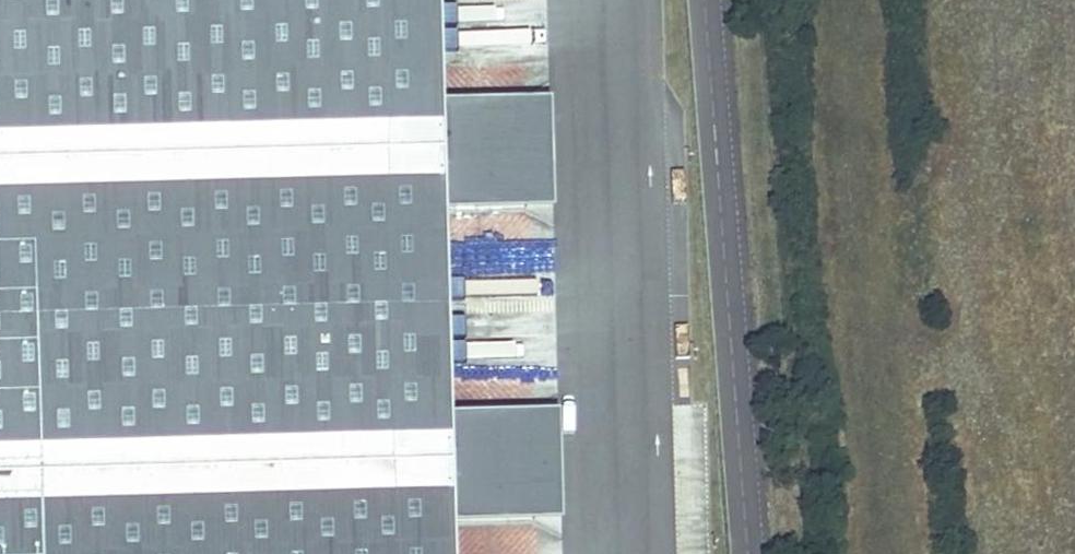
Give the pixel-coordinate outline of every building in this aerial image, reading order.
[(447,519),(444,411),(439,207),(436,99),(433,0),(0,0),(0,553),(448,553),(447,519)] [(548,204),(544,95),(436,99),(439,207),(548,204)] [(557,515),(553,407),(444,411),(447,519),(557,515)]
